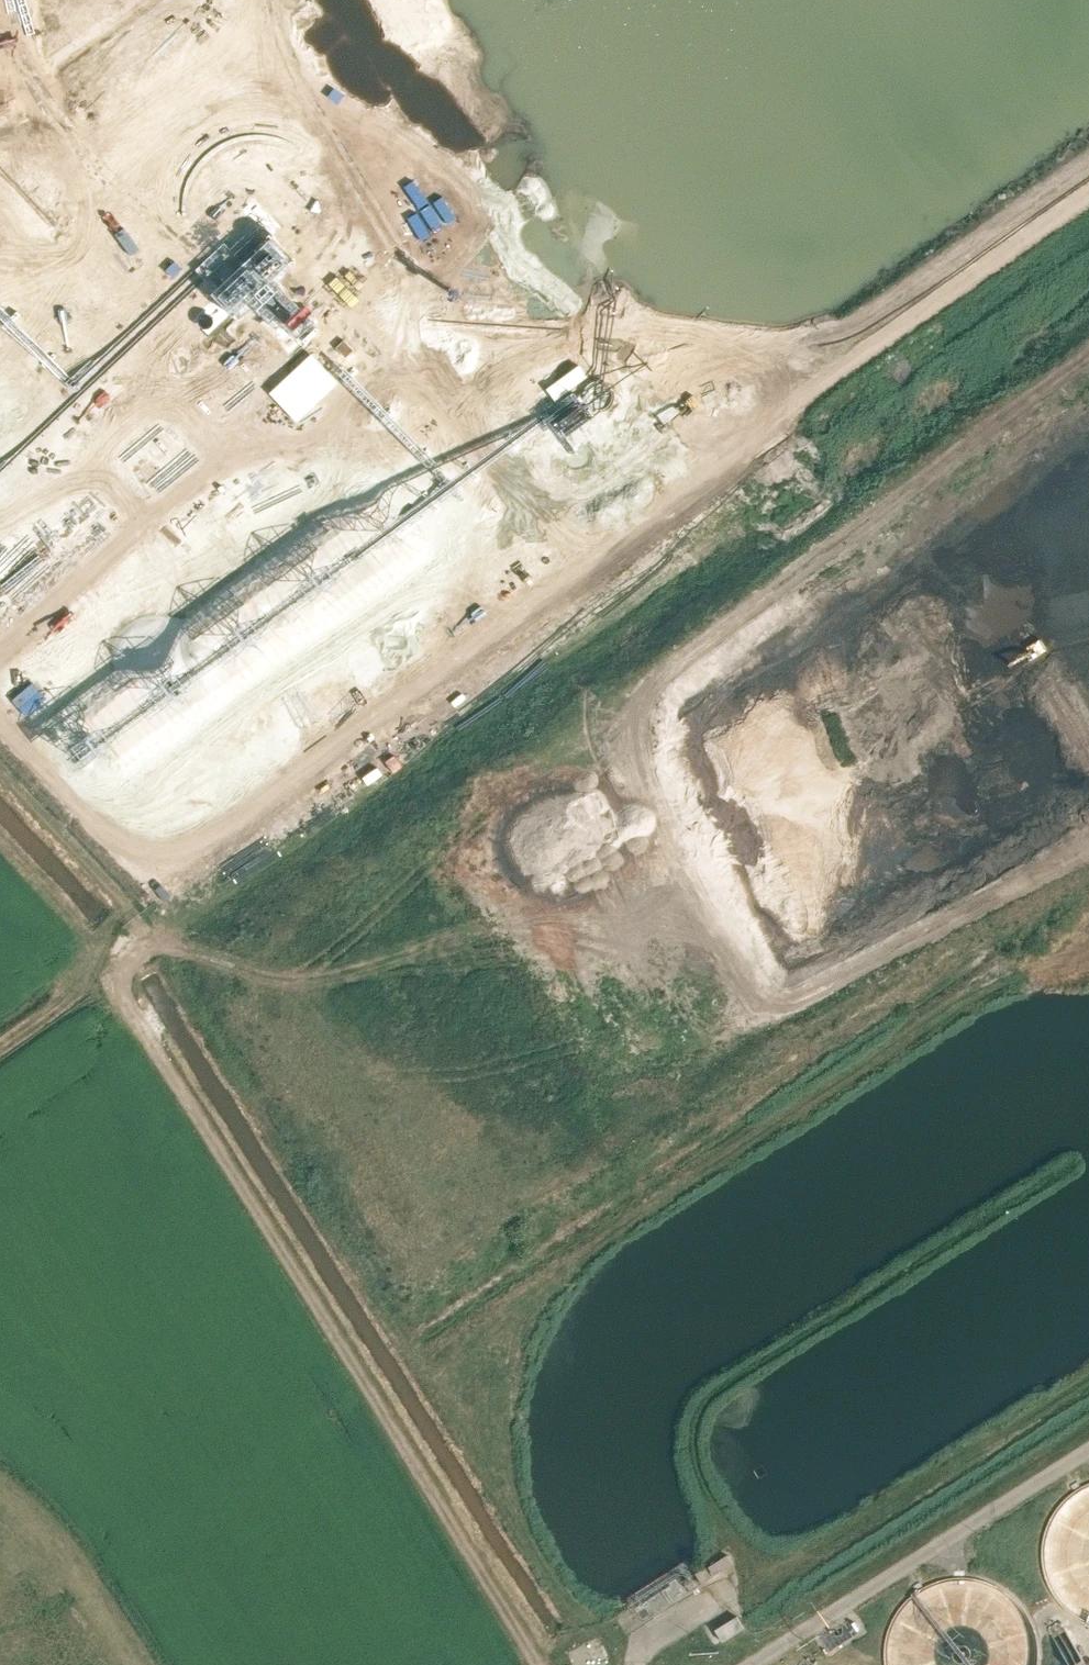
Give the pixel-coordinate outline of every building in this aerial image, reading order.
[(701,1560),(706,1569),(725,1557),(720,1549),(701,1560)] [(706,1630),(715,1644),(743,1627),(734,1612),(706,1630)]
